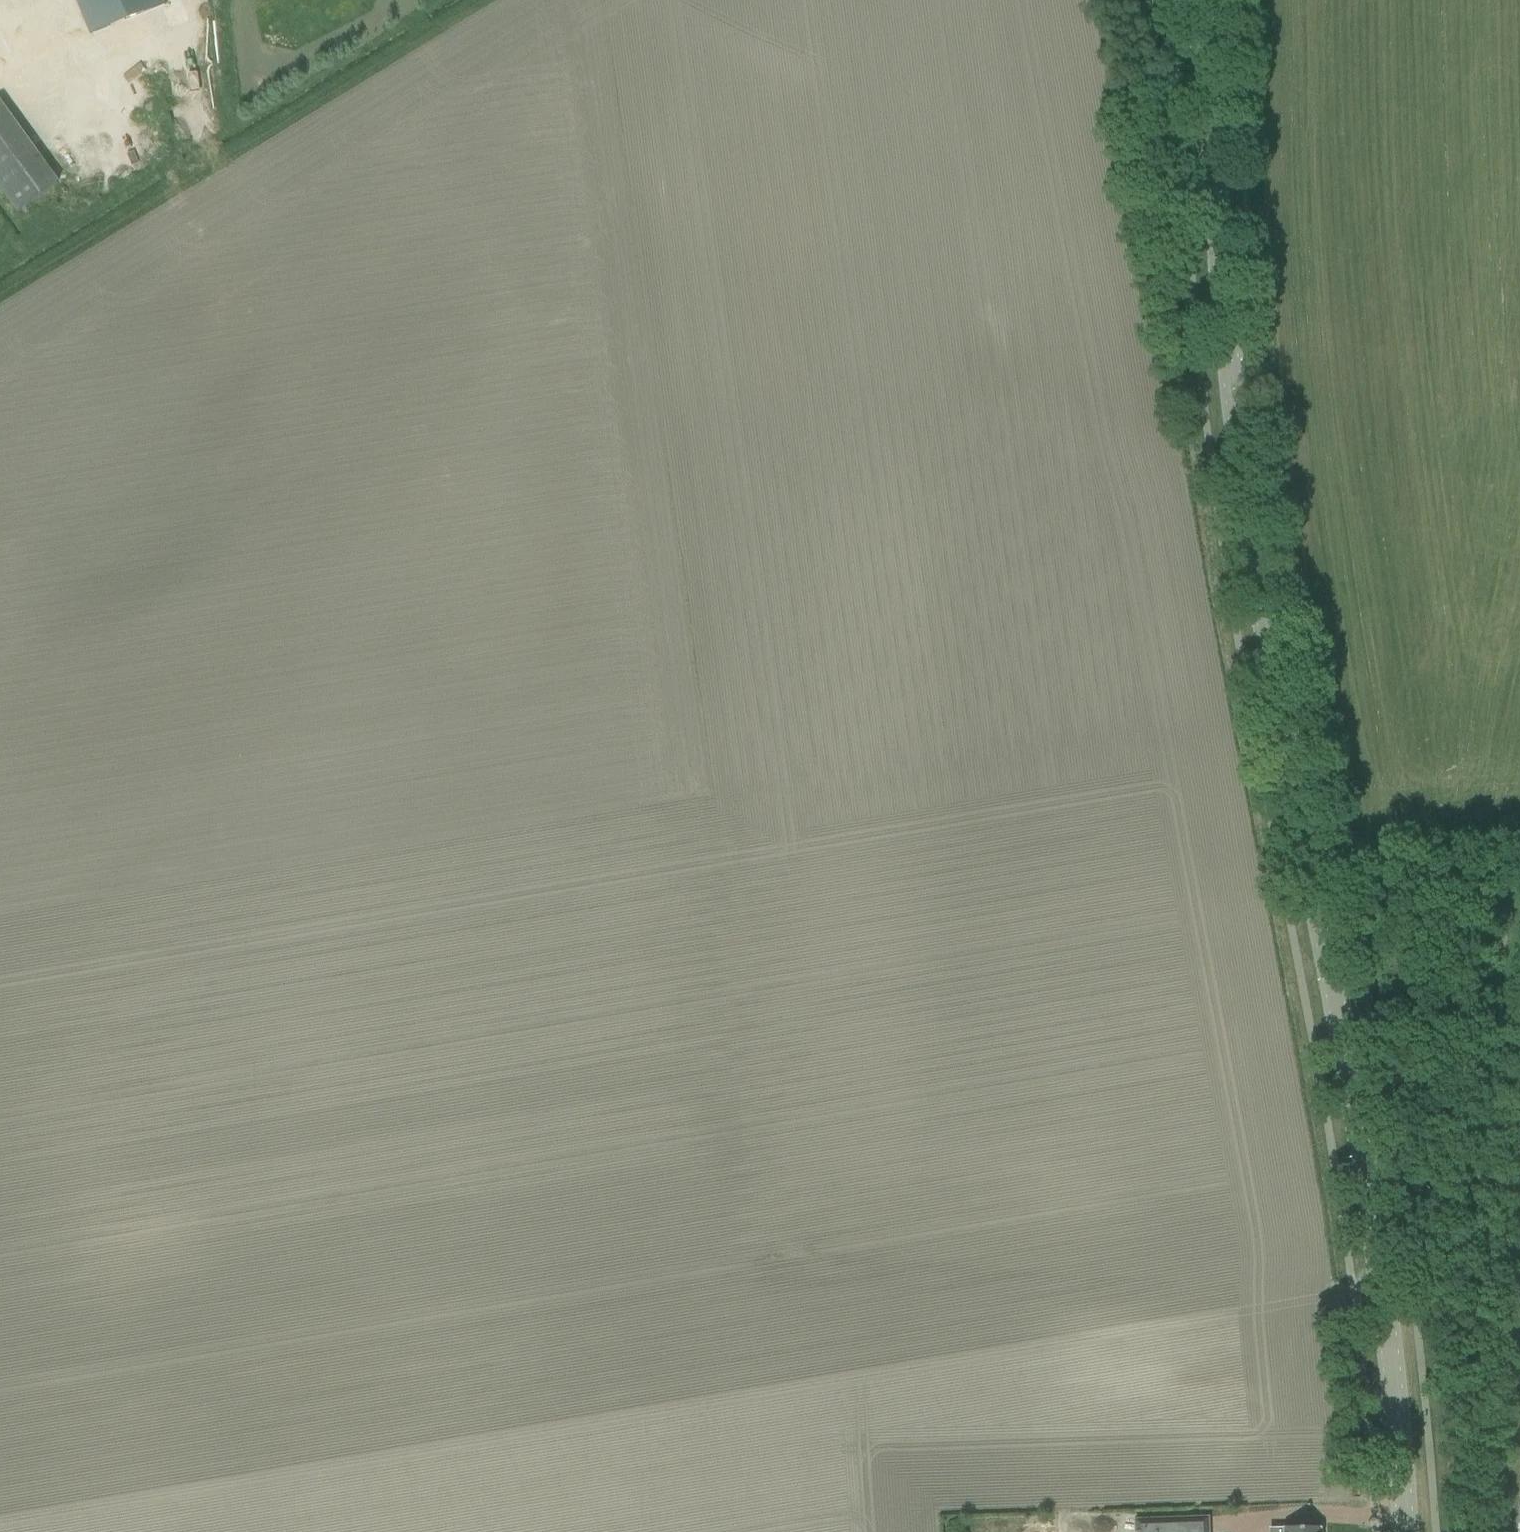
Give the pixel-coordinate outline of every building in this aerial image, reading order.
[(93,36),(167,6),(164,0),(78,0),(93,36)] [(60,49),(2,60),(6,84),(65,73),(60,49)] [(18,212),(60,182),(1,100),(0,101),(0,187),(18,212)] [(1136,1520),(1136,1531),(1207,1531),(1207,1518),(1136,1520)]
